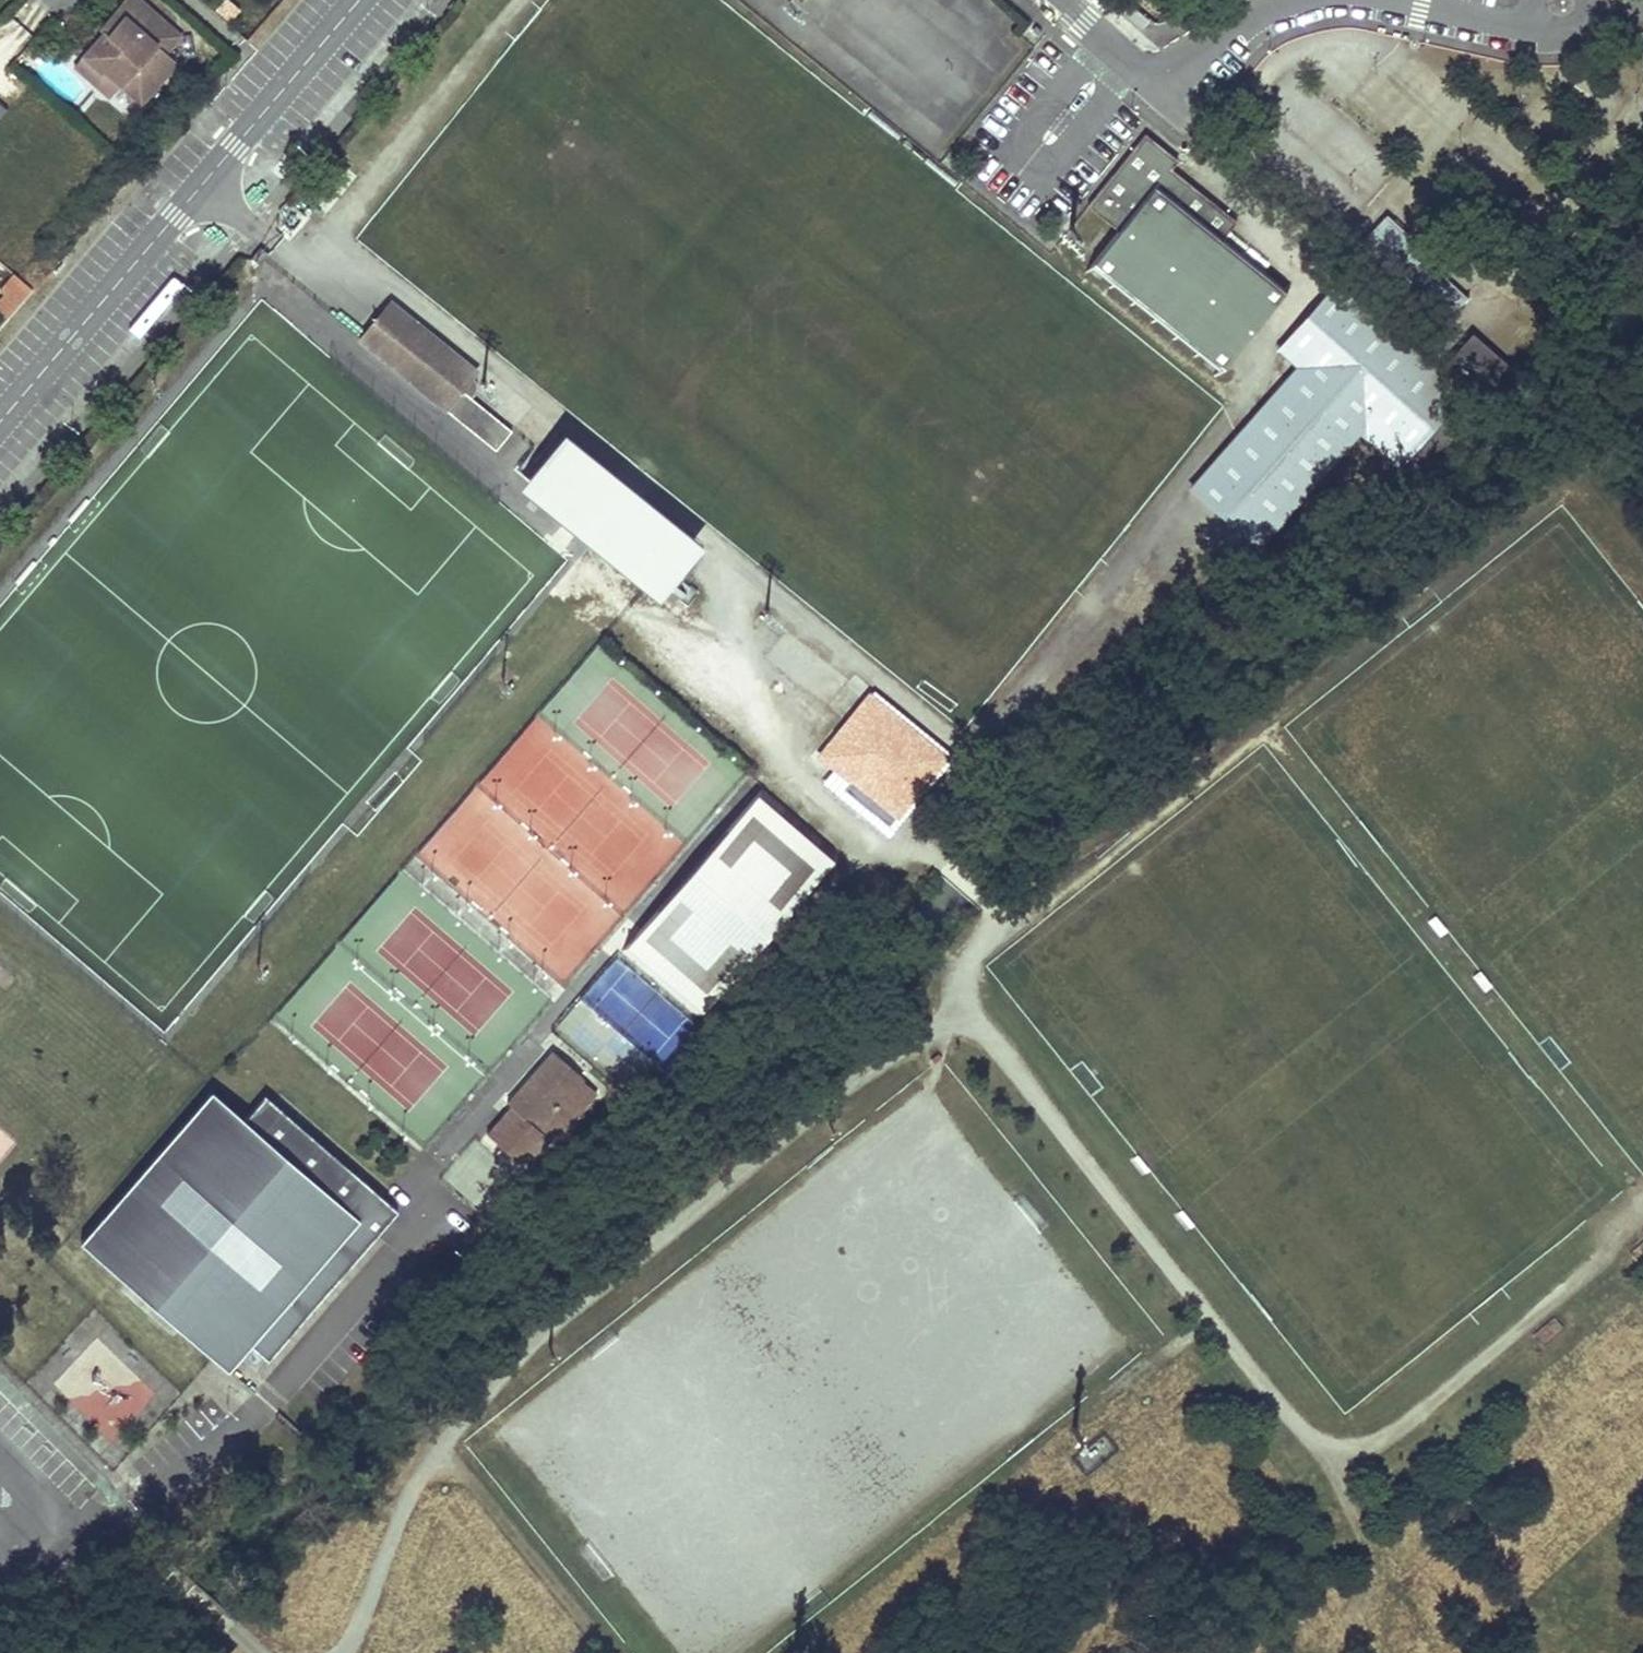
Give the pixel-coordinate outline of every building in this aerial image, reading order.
[(77,70),(96,86),(107,74),(124,89),(143,106),(162,85),(165,87),(182,68),(168,58),(152,43),(167,25),(140,0),(130,0),(103,31),(107,36),(77,70)] [(167,25),(152,43),(168,58),(184,40),(167,25)] [(107,74),(96,86),(113,102),(124,89),(107,74)] [(1176,163),(1144,137),(1117,170),(1122,174),(1118,179),(1115,183),(1110,179),(1086,208),(1119,234),(1092,268),(1220,369),(1283,289),(1221,240),(1235,223),(1170,171),(1176,163)] [(1410,279),(1449,316),(1466,298),(1423,257),(1424,255),(1384,218),(1363,241),(1397,273),(1394,276),(1404,285),(1410,279)] [(14,274),(1,291),(7,296),(0,304),(0,310),(11,319),(34,291),(14,274)] [(1400,289),(1440,327),(1449,316),(1410,279),(1404,285),(1400,289)] [(1455,428),(1473,407),(1461,397),(1442,380),(1336,285),(1281,347),(1302,364),(1195,487),(1259,543),(1366,420),(1407,459),(1443,418),(1455,428)] [(376,317),(395,304),(389,300),(376,317)] [(376,317),(363,325),(365,328),(357,337),(493,448),(509,428),(458,387),(473,368),(395,304),(376,317)] [(1523,314),(1470,371),(1492,389),(1547,333),(1523,314)] [(1457,364),(1442,380),(1461,397),(1473,407),(1487,390),(1457,364)] [(563,430),(521,485),(658,599),(704,544),(563,430)] [(880,684),(870,696),(883,706),(892,695),(880,684)] [(853,687),(838,704),(853,717),(867,699),(853,687)] [(822,754),(836,766),(850,778),(899,720),(883,706),(870,696),(867,699),(853,717),(822,754)] [(765,783),(625,949),(702,1013),(841,848),(765,783)] [(507,1104),(484,1131),(524,1165),(593,1090),(546,1050),(503,1101),(507,1104)] [(211,1087),(78,1241),(214,1358),(227,1369),(249,1343),(265,1357),(364,1246),(396,1208),(265,1092),(243,1116),(211,1087)]
